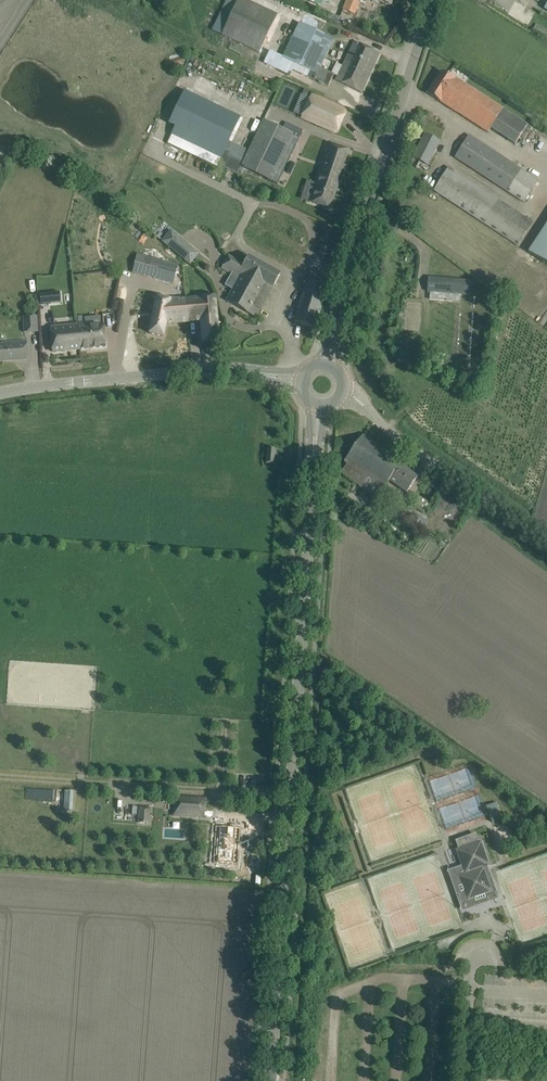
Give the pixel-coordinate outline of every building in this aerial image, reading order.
[(212,32),(259,54),(264,44),(278,16),(244,0),(227,0),(212,32)] [(269,50),(266,57),(293,69),(308,76),(328,86),(334,74),(332,73),(320,68),(325,58),(327,55),(333,40),(300,24),(283,57),(269,50)] [(336,64),(332,73),(334,74),(338,76),(336,82),(352,89),(361,93),(371,73),(380,53),(370,49),(354,42),(342,68),(336,64)] [(503,109),(464,84),(455,78),(454,80),(441,71),(427,93),(488,133),(491,128),(515,144),(516,143),(519,146),(524,139),(520,136),(528,125),(503,109)] [(184,91),(168,123),(175,127),(171,135),(220,158),(217,165),(218,165),(237,174),(241,167),(242,164),(227,156),(229,152),(225,150),(229,141),(240,118),(191,94),(184,91)] [(311,95),(301,118),(336,134),(346,110),(311,95)] [(263,121),(242,164),(241,167),(277,184),(302,130),(286,123),(283,130),(263,121)] [(425,134),(413,157),(427,165),(439,142),(425,134)] [(454,157),(524,203),(539,180),(469,134),(454,157)] [(350,152),(328,145),(309,201),(330,209),(350,152)] [(434,190),(517,245),(533,223),(449,168),(434,190)] [(528,252),(546,265),(546,224),(528,252)] [(163,241),(180,254),(188,245),(178,237),(171,231),(163,241)] [(173,283),(178,265),(137,254),(133,272),(173,283)] [(228,255),(221,268),(231,274),(240,279),(241,276),(263,289),(261,292),(268,296),(280,274),(249,257),(245,264),(228,255)] [(233,291),(227,301),(256,318),(268,296),(261,292),(263,289),(241,276),(240,279),(233,291)] [(293,322),(315,328),(329,282),(307,276),(293,322)] [(470,296),(471,281),(428,277),(427,292),(470,296)] [(48,295),(41,296),(42,304),(50,304),(50,302),(63,301),(62,294),(48,295)] [(157,297),(149,334),(163,337),(165,324),(201,321),(202,342),(219,341),(215,297),(170,300),(157,297)] [(37,332),(36,316),(24,317),(24,333),(37,332)] [(76,324),(56,327),(56,330),(50,331),(53,352),(79,349),(76,324)] [(85,324),(76,324),(79,349),(106,347),(103,325),(85,327),(85,324)] [(27,359),(27,348),(26,341),(1,343),(0,343),(0,361),(27,359)] [(439,369),(443,356),(430,352),(426,366),(439,369)] [(402,462),(363,435),(344,462),(347,464),(341,473),(377,498),(389,481),(406,493),(417,477),(400,465),(402,462)] [(275,449),(267,449),(266,463),(274,464),(275,449)] [(389,517),(371,505),(366,513),(383,525),(389,517)] [(412,514),(409,518),(412,521),(423,528),(427,522),(416,515),(415,516),(412,514)] [(65,790),(63,810),(70,811),(72,791),(65,790)] [(175,796),(174,816),(203,818),(203,811),(206,811),(207,799),(175,796)] [(496,803),(486,807),(491,823),(502,819),(496,803)] [(149,808),(139,807),(138,823),(148,824),(149,808)] [(210,826),(207,863),(232,865),(234,840),(235,828),(224,828),(210,826)] [(467,901),(491,892),(483,868),(489,866),(481,841),(456,850),(464,874),(458,876),(467,901)]
